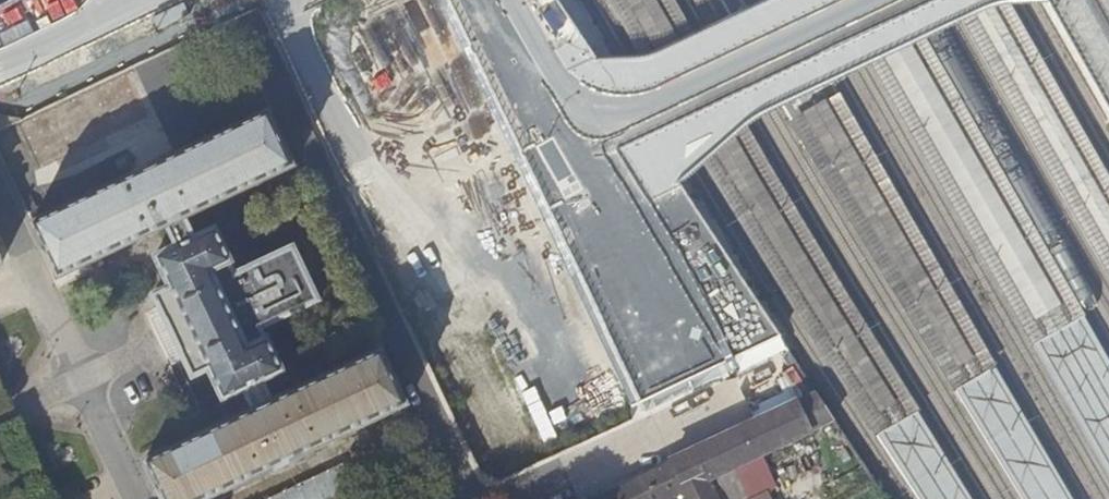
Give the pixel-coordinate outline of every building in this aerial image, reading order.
[(17,0),(0,0),(0,8),(17,0)] [(1084,5),(1108,52),(1108,0),(1094,0),(1084,5)] [(161,498),(210,498),(274,469),(275,471),(301,458),(301,457),(409,407),(383,351),(302,389),(272,403),(267,392),(262,383),(283,374),(267,339),(266,339),(261,329),(317,302),(304,275),(292,248),(235,274),(230,264),(231,264),(214,229),(194,239),(184,218),(295,166),(269,112),(217,136),(162,162),(161,160),(134,173),(135,175),(31,224),(57,278),(166,227),(175,247),(156,256),(170,288),(154,296),(165,320),(175,342),(182,356),(193,378),(209,371),(223,400),(243,391),(253,412),(155,456),(144,462),(161,498)] [(724,372),(735,393),(750,425),(598,498),(673,498),(680,495),(682,498),(751,498),(768,491),(753,460),(810,433),(809,431),(835,420),(818,395),(796,404),(771,351),(724,372)] [(620,405),(665,383),(650,352),(605,373),(620,405)] [(357,495),(343,464),(267,498),(348,498),(357,495)]
